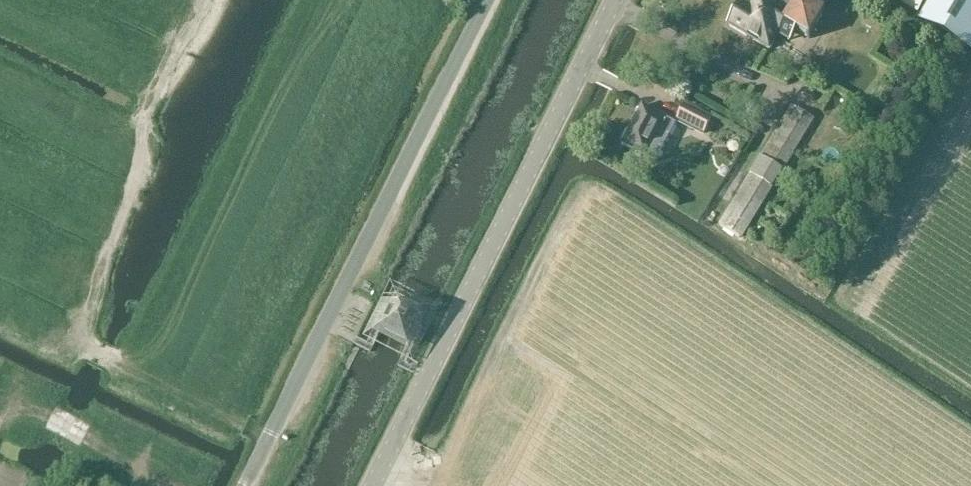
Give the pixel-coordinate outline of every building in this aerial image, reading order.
[(785,25),(810,40),(826,13),(804,0),(799,0),(791,14),(768,0),(756,0),(750,9),(742,4),(729,26),(770,51),(785,25)] [(918,14),(926,0),(894,0),(918,14)] [(946,38),(970,53),(970,0),(932,0),(919,22),(946,38)] [(657,163),(676,125),(666,120),(667,120),(642,107),(621,147),(646,159),(646,158),(657,163)] [(685,107),(681,114),(677,123),(704,136),(712,120),(685,107)] [(784,171),(815,121),(815,120),(792,107),(761,157),(760,157),(750,174),(751,174),(719,226),(742,241),(784,171)]
